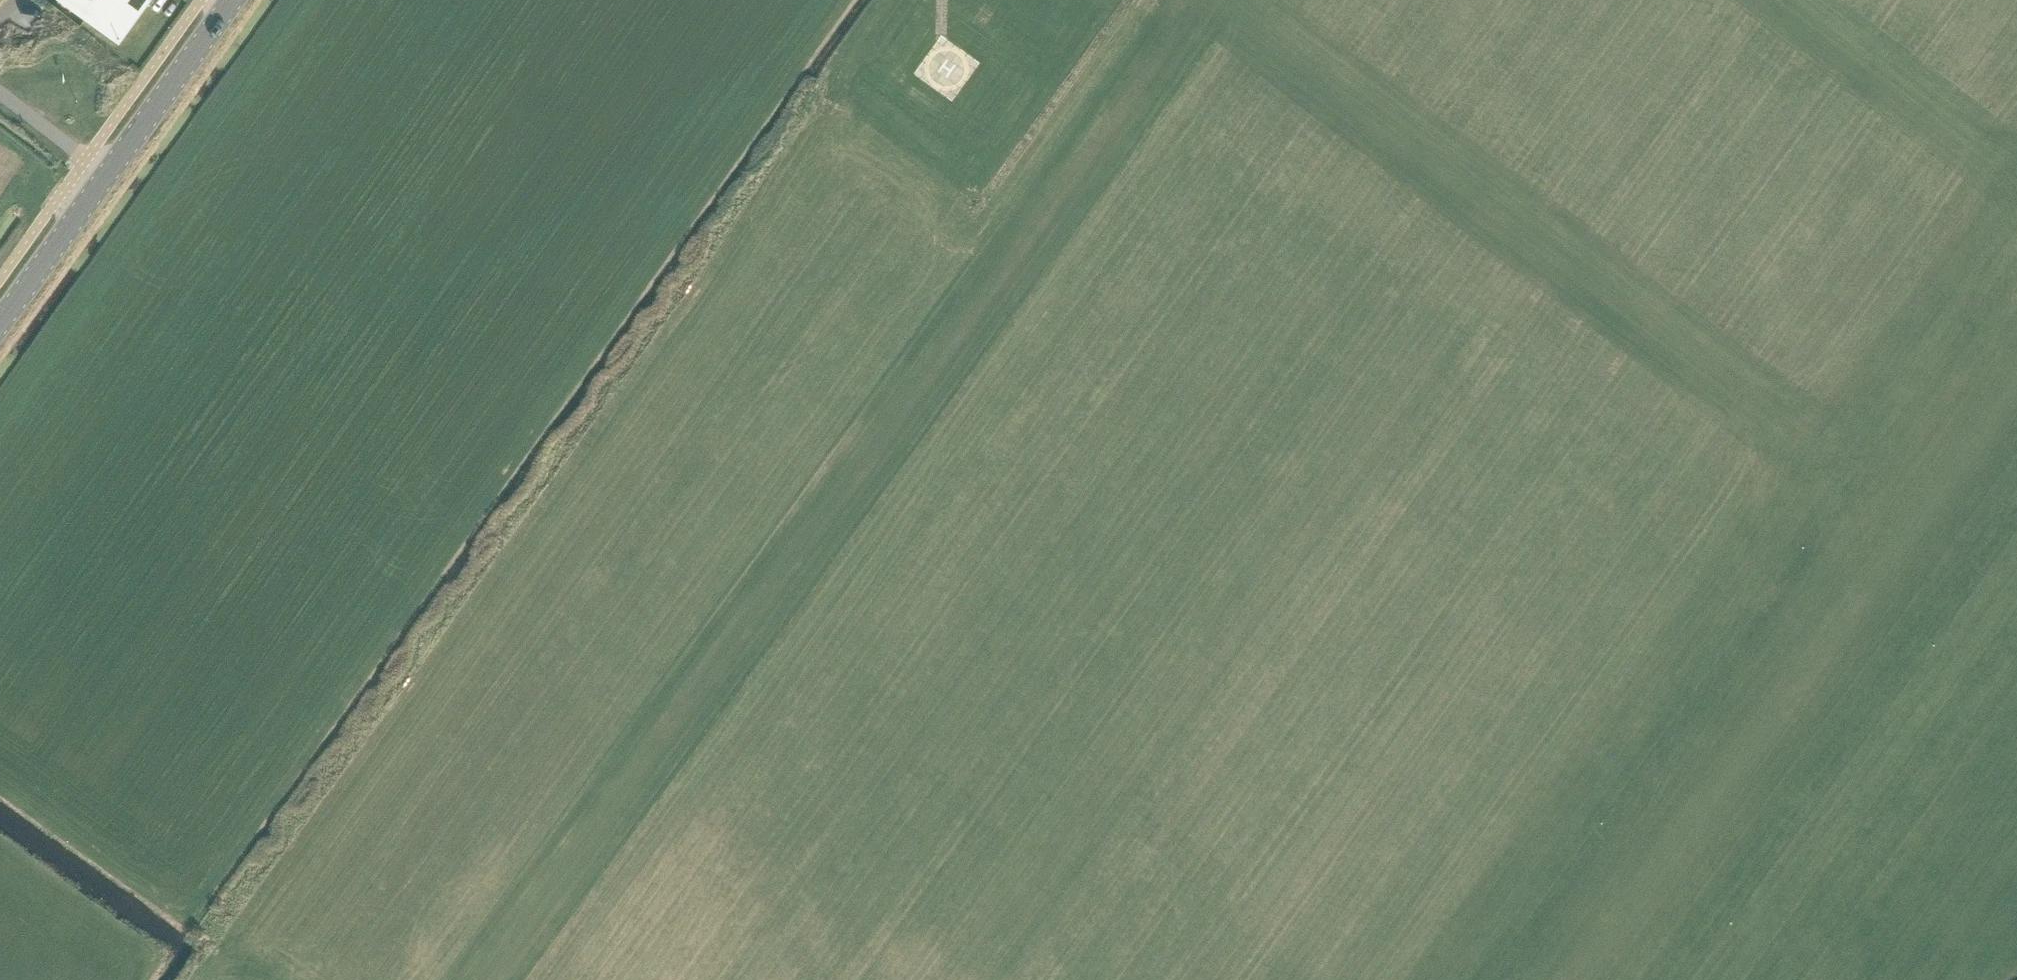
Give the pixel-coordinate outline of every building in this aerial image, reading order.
[(57,0),(120,46),(153,0),(57,0)]
